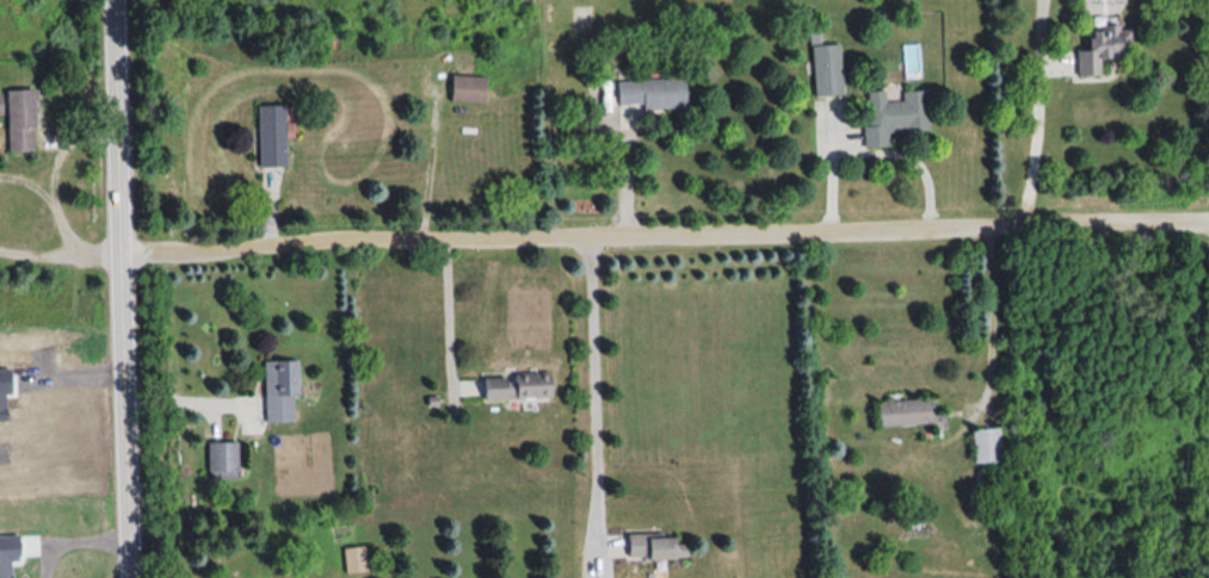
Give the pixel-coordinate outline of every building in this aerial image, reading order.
[(1133,28),(1121,28),(1121,20),(1094,20),(1095,49),(1080,49),(1080,74),(1104,74),(1104,57),(1134,56),(1133,28)] [(822,43),(822,32),(812,32),(815,94),(844,93),(842,42),(822,43)] [(454,101),(488,101),(488,75),(454,75),(454,101)] [(620,80),(621,107),(688,104),(687,77),(620,80)] [(9,88),(9,151),(36,151),(36,88),(9,88)] [(887,89),(867,90),(869,145),(890,145),(890,130),(930,129),(929,88),(904,89),(904,99),(888,100),(887,89)] [(288,104),(260,104),(261,167),(288,166),(288,104)] [(268,360),(267,422),(298,422),(298,361),(268,360)] [(486,375),(486,399),(555,398),(555,374),(486,375)] [(878,401),(879,427),(937,424),(936,399),(878,401)] [(974,462),(1002,462),(1002,428),(974,428),(974,462)] [(240,442),(209,442),(209,479),(240,479),(240,442)] [(684,558),(684,534),(630,534),(630,558),(684,558)] [(366,549),(349,549),(349,569),(366,569),(366,549)]
